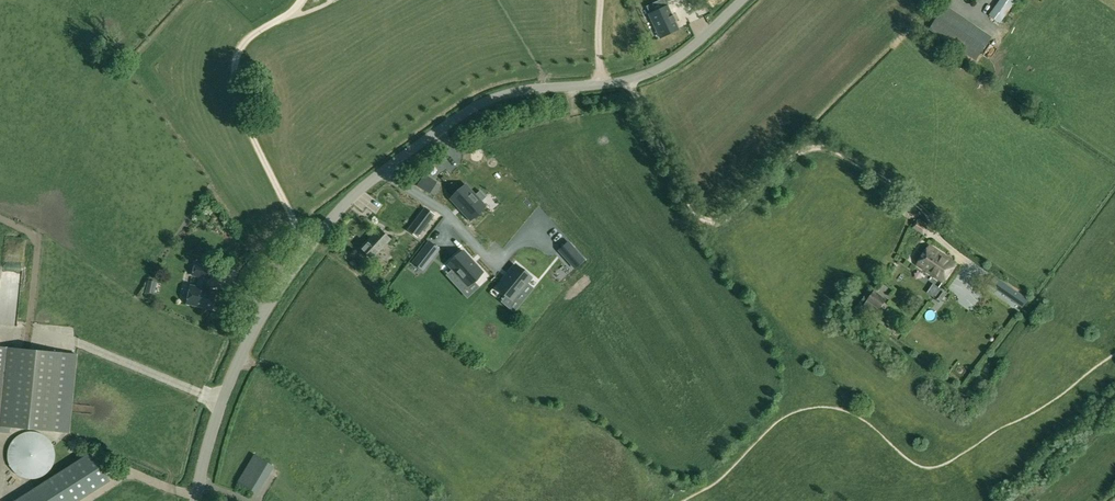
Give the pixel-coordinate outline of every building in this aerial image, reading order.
[(1000,23),(1017,0),(1000,0),(989,15),(1000,23)] [(672,16),(668,6),(650,14),(660,37),(678,28),(675,21),(672,16)] [(423,175),(417,185),(434,196),(441,186),(423,175)] [(470,220),(485,206),(481,202),(481,201),(486,197),(480,191),(475,195),(466,185),(461,189),(459,190),(451,198),(470,220)] [(413,223),(422,230),(434,215),(425,208),(413,223)] [(918,219),(912,227),(924,235),(930,227),(918,219)] [(379,229),(361,249),(372,259),(390,239),(379,229)] [(423,271),(440,249),(429,240),(412,262),(423,271)] [(575,268),(584,260),(568,242),(559,250),(575,268)] [(930,245),(917,265),(944,283),(957,263),(930,245)] [(472,282),(474,280),(475,279),(483,272),(463,251),(456,257),(454,259),(452,260),(448,264),(452,269),(464,281),(468,285),(472,282)] [(212,308),(216,291),(206,289),(211,266),(195,263),(192,275),(200,276),(198,287),(190,286),(187,303),(212,308)] [(516,296),(527,282),(531,278),(526,274),(527,274),(525,272),(523,271),(516,265),(497,287),(506,295),(508,296),(513,300),(516,296)] [(149,280),(146,292),(155,294),(158,282),(149,280)] [(1000,282),(994,291),(1016,306),(1023,297),(1000,282)] [(936,297),(941,301),(946,294),(941,290),(936,297)] [(886,300),(874,291),(864,305),(871,311),(874,306),(879,309),(886,300)] [(17,348),(0,347),(0,432),(9,432),(9,425),(17,348)] [(63,353),(17,348),(9,425),(55,430),(68,431),(76,355),(63,353)] [(92,453),(17,500),(76,500),(109,480),(92,453)] [(274,467),(254,454),(244,470),(238,481),(258,493),(274,467)]
